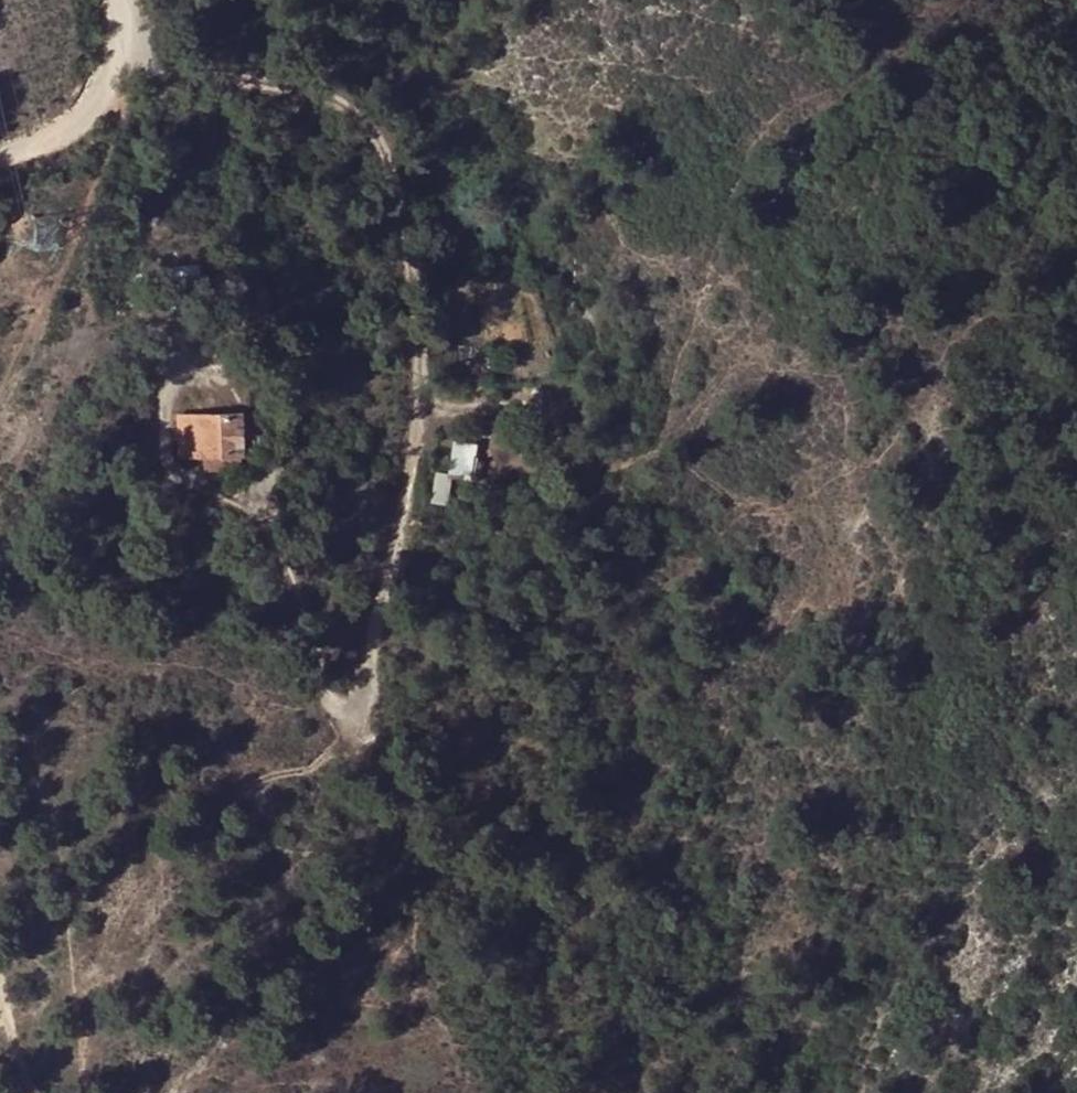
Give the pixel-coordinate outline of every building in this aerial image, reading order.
[(242,415),(181,417),(182,458),(243,454),(242,415)] [(454,469),(478,471),(480,439),(457,437),(454,469)] [(441,469),(435,499),(453,502),(458,473),(441,469)] [(286,648),(268,647),(268,663),(286,662),(286,648)]
